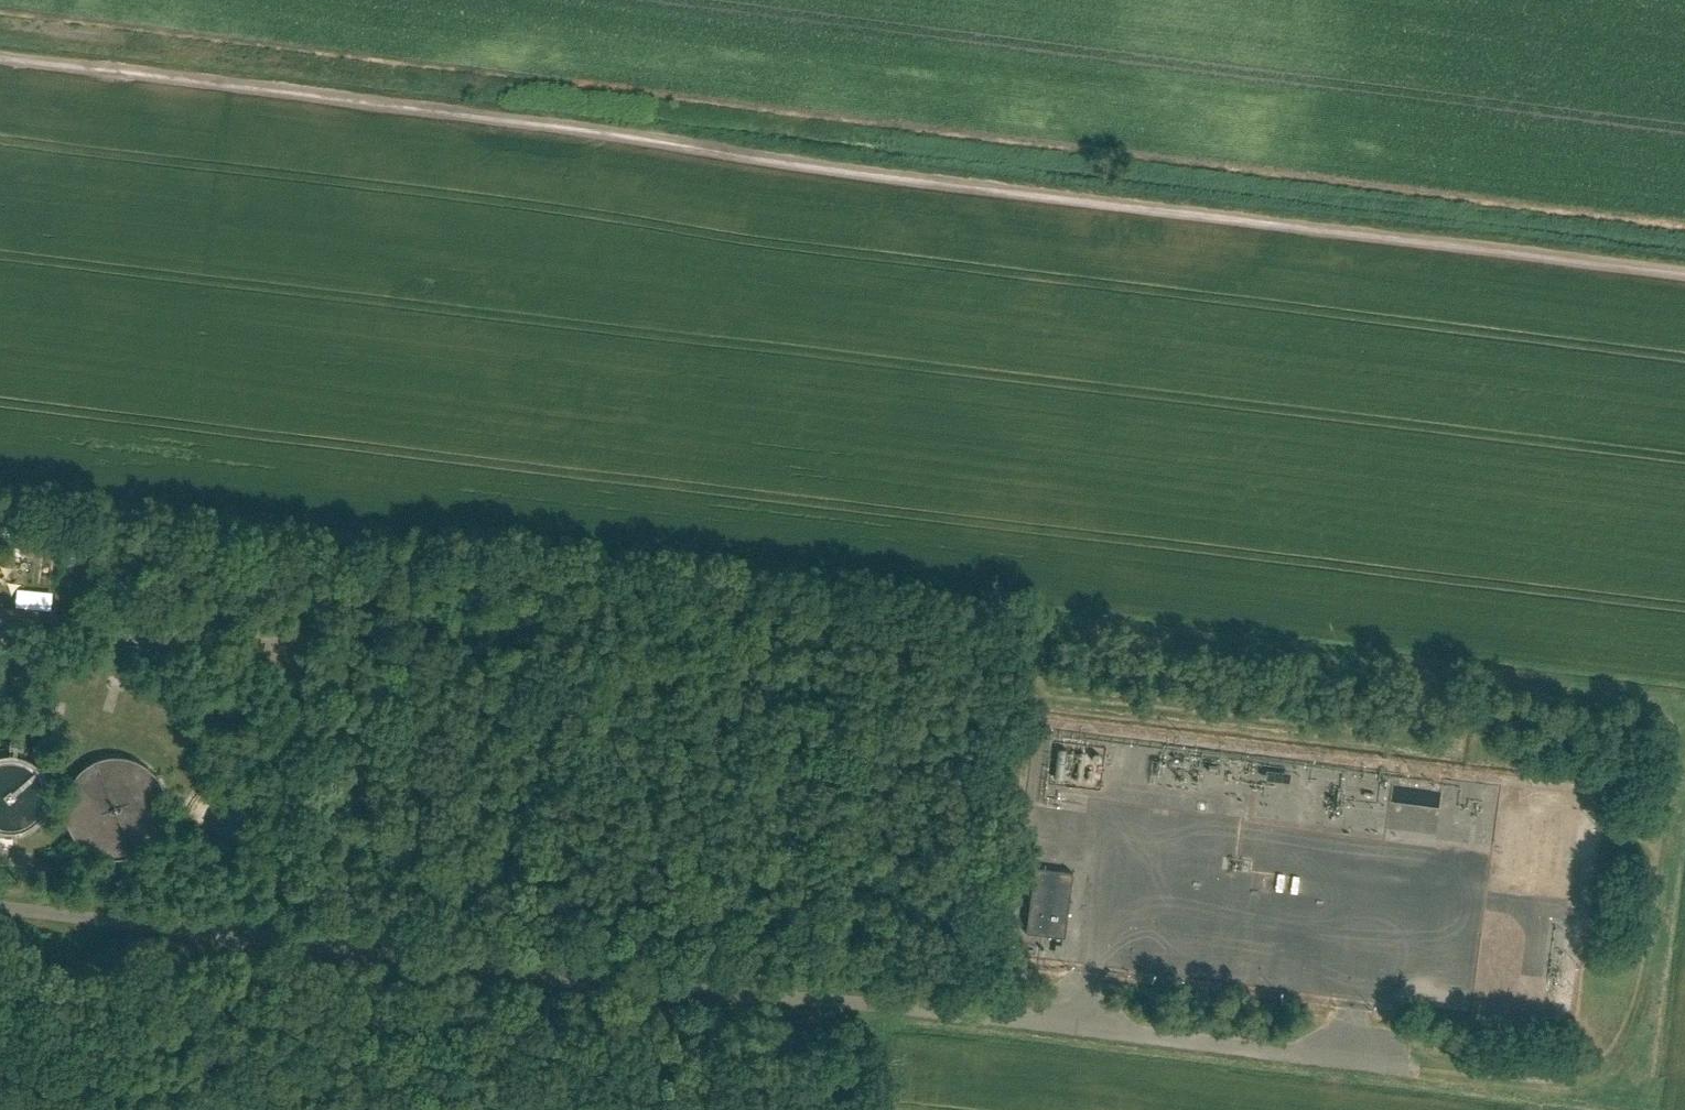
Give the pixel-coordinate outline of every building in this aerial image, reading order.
[(2,756),(0,756),(0,835),(1,835),(5,836),(8,836),(12,836),(16,836),(19,836),(22,835),(26,834),(29,832),(32,831),(35,829),(38,827),(41,824),(43,822),(45,819),(47,816),(48,813),(50,809),(51,806),(52,803),(52,799),(52,796),(52,792),(52,789),(51,785),(50,782),(49,779),(47,776),(45,773),(43,770),(41,767),(38,765),(35,763),(32,761),(29,759),(26,757),(23,756),(19,756),(16,755),(12,755),(9,755),(5,755),(2,756)] [(1065,939),(1075,876),(1036,869),(1026,933),(1065,939)]
